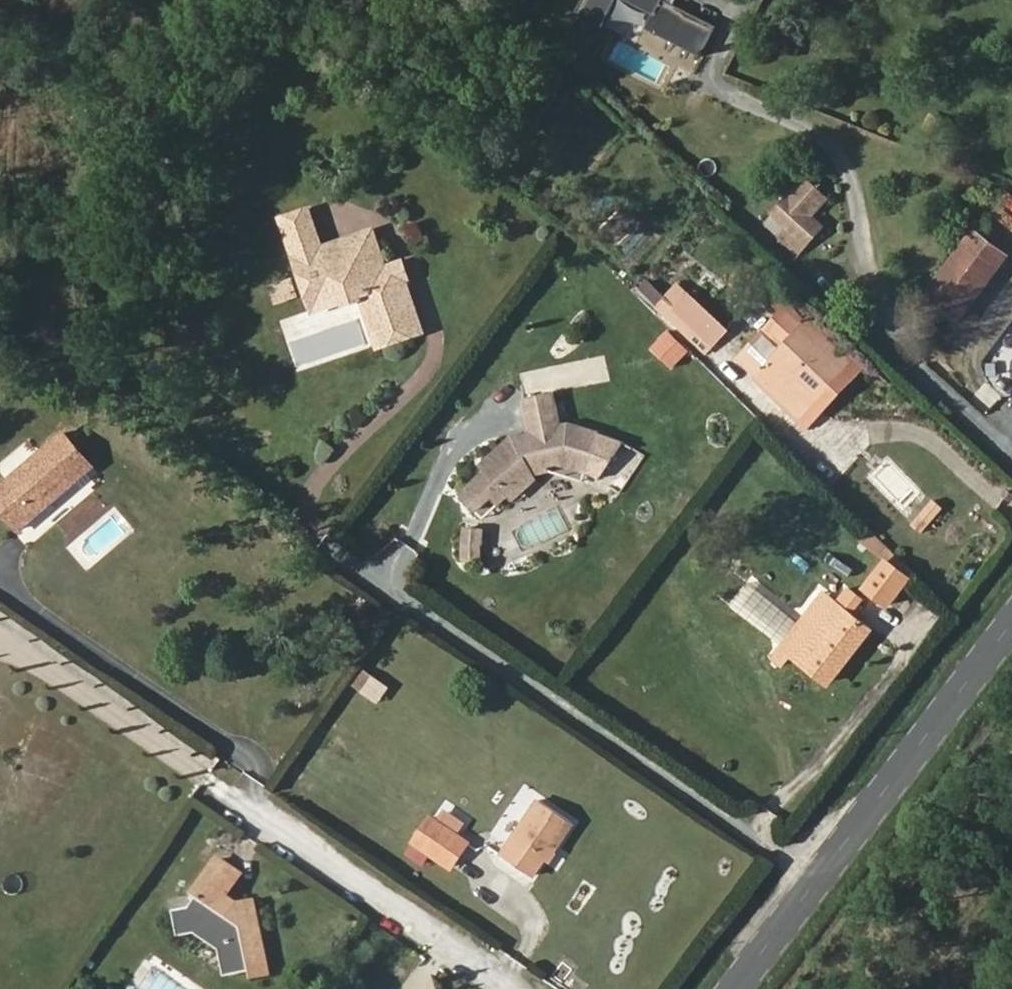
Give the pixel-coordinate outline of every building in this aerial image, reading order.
[(573,18),(599,33),(616,2),(650,21),(642,35),(696,65),(713,35),(661,7),(665,0),(583,0),(573,18)] [(830,230),(820,219),(834,203),(806,177),(771,216),(787,233),(781,239),(800,259),(830,230)] [(319,270),(314,256),(300,218),(275,227),(296,280),(319,270)] [(925,296),(958,327),(1011,259),(976,230),(925,296)] [(378,275),(363,238),(314,256),(319,270),(296,280),(303,300),(326,292),(333,308),(354,299),(370,341),(389,333),(393,345),(415,337),(394,284),(389,286),(384,273),(378,275)] [(394,284),(390,271),(384,273),(389,286),(394,284)] [(717,332),(674,289),(652,311),(669,328),(690,348),(695,353),(717,332)] [(303,300),(309,318),(333,308),(326,292),(303,300)] [(787,301),(735,353),(756,376),(809,322),(787,301)] [(801,420),(854,368),(809,322),(756,376),(801,420)] [(690,348),(669,328),(655,342),(676,363),(690,348)] [(370,341),(374,353),(393,345),(389,333),(370,341)] [(482,475),(458,497),(471,513),(487,502),(493,511),(505,502),(498,493),(522,477),(529,487),(543,477),(539,472),(557,471),(580,477),(592,437),(564,429),(556,432),(547,397),(519,405),(520,424),(528,436),(507,440),(477,466),(482,475)] [(66,432),(0,490),(0,508),(19,530),(95,467),(66,432)] [(505,502),(507,504),(529,487),(522,477),(498,493),(505,502)] [(471,513),(479,522),(493,511),(487,502),(471,513)] [(910,579),(887,562),(868,590),(890,608),(910,579)] [(782,670),(793,658),(826,684),(869,632),(850,616),(861,602),(847,592),(836,605),(822,594),(808,611),(821,623),(811,635),(748,584),(732,607),(781,649),(771,662),(782,670)] [(577,828),(541,801),(498,859),(531,882),(542,865),(550,853),(555,857),(577,828)] [(433,825),(416,846),(449,871),(464,849),(433,825)] [(542,865),(548,870),(555,857),(550,853),(542,865)] [(197,901),(188,912),(172,914),(177,939),(198,936),(221,952),(225,976),(248,972),(269,968),(257,902),(233,905),(228,901),(243,876),(222,861),(193,897),(197,901)] [(250,982),(271,979),(269,968),(248,972),(250,982)]
